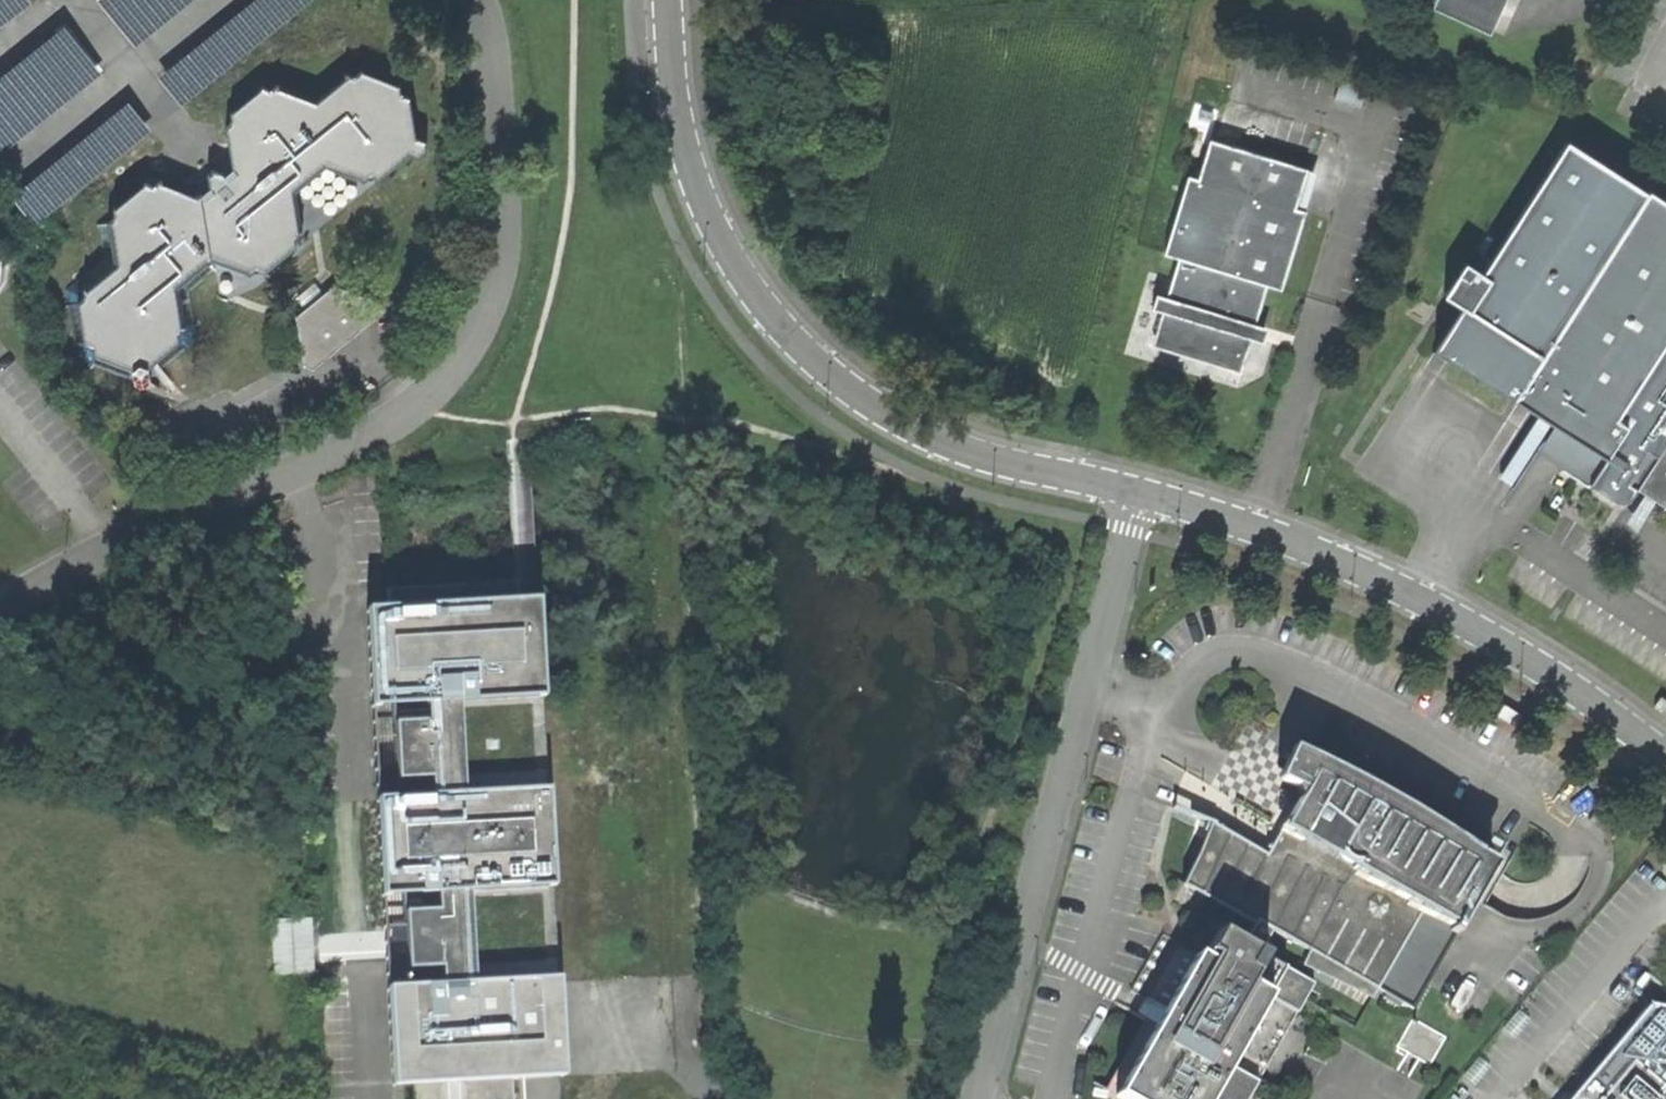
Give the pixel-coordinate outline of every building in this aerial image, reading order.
[(47,4),(44,0),(0,0),(0,36),(47,4)] [(147,43),(203,0),(115,0),(147,43)] [(169,72),(190,101),(322,5),(318,0),(267,0),(169,72)] [(1502,0),(1442,0),(1439,6),(1489,29),(1502,0)] [(0,85),(0,154),(117,77),(86,29),(0,85)] [(264,272),(297,246),(296,238),(302,231),(296,192),(326,167),(363,182),(370,177),(379,178),(410,154),(420,156),(427,151),(425,142),(416,138),(410,98),(402,94),(400,86),(362,71),(355,75),(346,73),(315,99),(278,85),(271,88),(262,87),(231,112),(232,121),(226,127),(232,167),(230,168),(227,166),(225,167),(226,172),(224,174),(212,169),(209,171),(207,172),(210,185),(208,187),(204,184),(201,187),(203,192),(198,196),(159,180),(154,184),(145,182),(113,208),(114,214),(108,223),(97,225),(104,258),(66,289),(76,360),(134,380),(135,385),(144,389),(151,383),(151,378),(197,340),(191,292),(216,270),(210,262),(213,260),(250,274),(257,270),(264,272)] [(1367,86),(1341,78),(1334,100),(1360,108),(1367,86)] [(42,222),(165,132),(144,104),(21,193),(42,222)] [(1294,209),(1307,170),(1209,140),(1197,179),(1188,175),(1163,253),(1178,258),(1153,335),(1241,363),(1266,286),(1280,290),(1304,212),(1294,209)] [(1555,423),(1581,439),(1563,467),(1562,469),(1588,486),(1617,442),(1642,458),(1628,483),(1665,507),(1665,438),(1656,454),(1650,450),(1647,452),(1622,434),(1628,423),(1618,416),(1665,343),(1665,206),(1575,155),(1494,253),(1435,349),(1555,423)] [(304,366),(313,369),(382,313),(381,304),(334,286),(297,317),(304,366)] [(1537,452),(1563,467),(1581,439),(1555,423),(1537,452)] [(510,1080),(540,1079),(560,1077),(535,601),(514,603),(513,585),(384,591),(385,610),(365,611),(392,1085),(413,1084),(413,1098),(511,1098),(510,1080)] [(1312,984),(1259,954),(1272,931),(1312,953),(1308,961),(1369,995),(1373,988),(1377,988),(1411,1007),(1482,886),(1485,880),(1468,871),(1478,855),(1480,852),(1411,808),(1317,757),(1291,746),(1281,768),(1276,779),(1288,785),(1281,798),(1293,805),(1265,853),(1214,821),(1175,806),(1173,809),(1212,824),(1182,884),(1253,925),(1242,944),(1218,930),(1201,958),(1195,954),(1115,1096),(1119,1098),(1247,1098),(1312,984)] [(1494,863),(1478,855),(1468,871),(1485,880),(1494,863)] [(310,918),(271,921),(274,976),(314,974),(310,918)] [(1648,1005),(1569,1098),(1665,1098),(1665,1008),(1648,1005)] [(1445,1037),(1411,1018),(1395,1046),(1429,1066),(1445,1037)]
